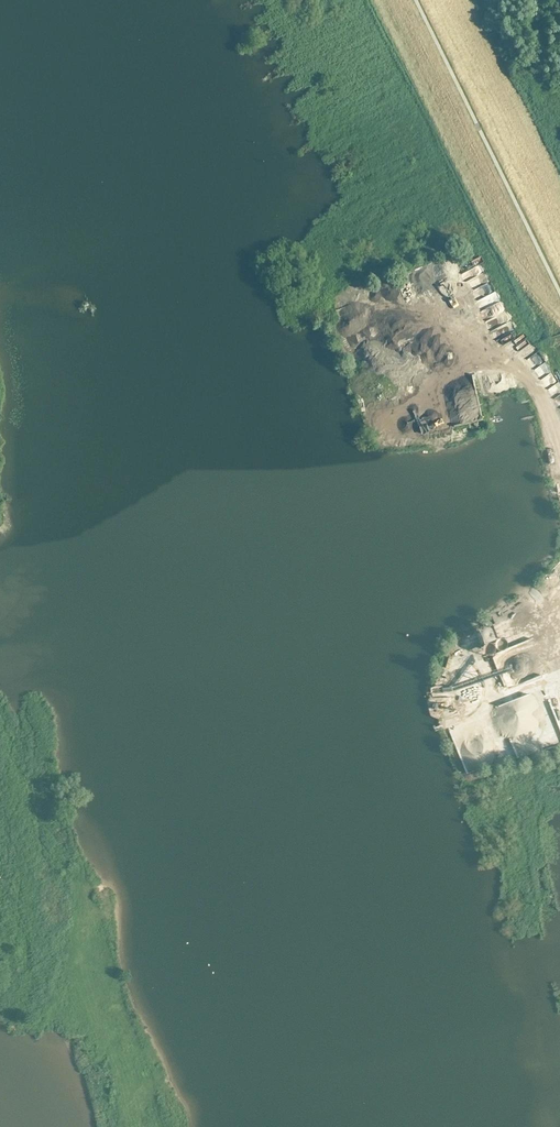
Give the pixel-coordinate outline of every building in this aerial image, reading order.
[(477,406),(456,409),(457,419),(478,416),(477,406)] [(485,641),(495,638),(493,629),(482,632),(485,641)] [(438,694),(442,712),(451,710),(447,692),(438,694)] [(509,728),(509,741),(531,742),(531,728),(509,728)]
